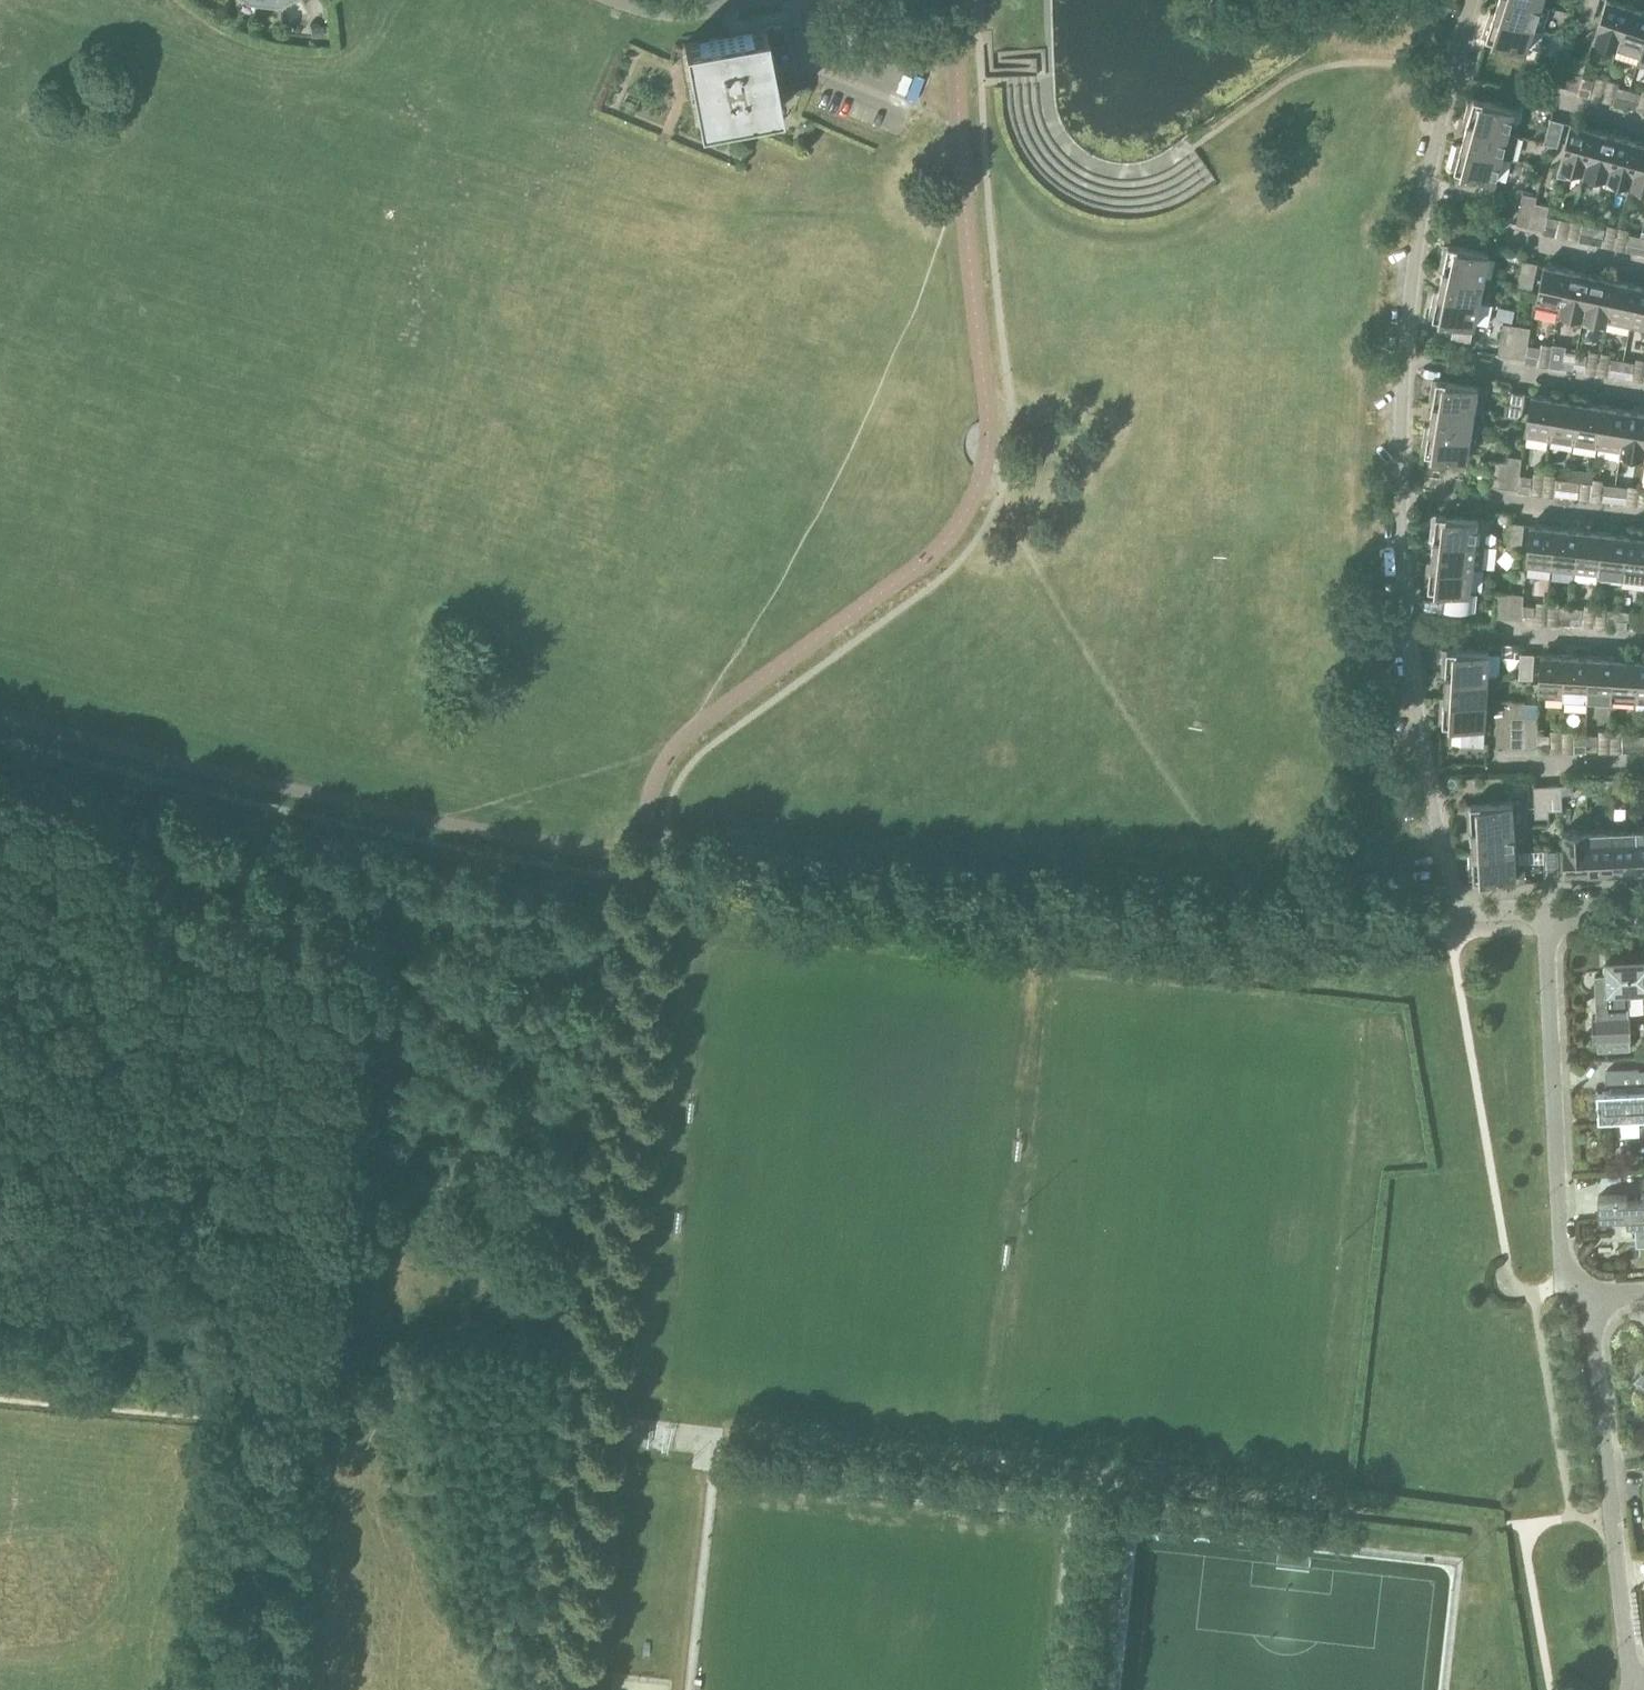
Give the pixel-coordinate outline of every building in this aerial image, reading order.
[(1495,11),(1495,12),(1535,26),(1542,29),(1550,7),(1542,4),(1542,3),(1534,0),(1499,0),(1495,11)] [(1580,15),(1593,20),(1600,0),(1585,0),(1580,15)] [(1618,46),(1632,6),(1613,0),(1606,0),(1594,38),(1618,46)] [(1641,53),(1643,44),(1643,10),(1632,6),(1618,46),(1641,53)] [(1491,10),(1483,35),(1493,39),(1527,49),(1535,26),(1495,12),(1495,11),(1491,10)] [(781,108),(774,71),(766,27),(735,33),(684,42),(690,71),(700,123),(781,108)] [(1562,45),(1555,71),(1552,82),(1566,86),(1574,55),(1575,48),(1562,45)] [(1574,55),(1566,86),(1579,89),(1583,76),(1584,71),(1588,59),(1574,55)] [(1583,76),(1579,89),(1579,93),(1590,96),(1595,79),(1583,76)] [(1614,102),(1625,105),(1629,88),(1619,86),(1614,102)] [(1636,109),(1641,92),(1629,88),(1625,105),(1636,109)] [(1464,121),(1468,122),(1468,120),(1508,131),(1511,121),(1516,122),(1521,119),(1524,110),(1470,96),(1464,121)] [(1565,121),(1551,117),(1545,142),(1558,145),(1565,121)] [(1468,120),(1468,122),(1462,143),(1462,144),(1502,155),(1508,131),(1468,120)] [(1584,170),(1595,129),(1572,123),(1561,163),(1584,170)] [(1607,176),(1618,136),(1595,129),(1584,170),(1607,176)] [(1631,182),(1642,142),(1618,136),(1607,176),(1631,182)] [(1462,144),(1462,143),(1458,142),(1451,167),(1459,169),(1455,184),(1473,189),(1473,192),(1478,193),(1482,176),(1496,179),(1502,155),(1462,144)] [(1642,142),(1631,182),(1643,186),(1643,143),(1642,142)] [(1524,192),(1517,223),(1531,226),(1536,202),(1538,195),(1524,192)] [(1550,204),(1536,202),(1531,226),(1544,229),(1547,215),(1550,204)] [(1547,215),(1544,229),(1544,232),(1556,234),(1559,217),(1547,215)] [(1581,232),(1592,234),(1594,225),(1583,223),(1581,232)] [(1602,244),(1604,237),(1606,227),(1594,225),(1592,234),(1591,242),(1602,244)] [(1591,242),(1592,234),(1581,232),(1580,239),(1591,242)] [(1638,252),(1642,235),(1631,233),(1627,249),(1638,252)] [(1439,268),(1444,269),(1444,267),(1485,276),(1490,252),(1445,243),(1439,268)] [(1538,262),(1524,259),(1519,284),(1533,287),(1538,262)] [(1560,310),(1569,269),(1545,264),(1536,305),(1560,310)] [(1444,267),(1444,269),(1439,290),(1439,291),(1480,300),(1485,276),(1444,267)] [(1592,274),(1569,269),(1560,310),(1583,315),(1592,274)] [(1607,320),(1616,279),(1592,274),(1583,315),(1607,320)] [(1639,284),(1616,279),(1607,320),(1630,325),(1634,305),(1639,284)] [(1639,284),(1634,305),(1630,325),(1643,328),(1643,285),(1639,284)] [(1480,300),(1439,291),(1439,290),(1435,289),(1429,315),(1440,317),(1455,321),(1452,336),(1471,340),(1475,321),(1488,324),(1493,303),(1480,300)] [(1504,322),(1499,353),(1513,356),(1517,324),(1504,322)] [(1531,327),(1517,324),(1513,356),(1526,358),(1527,353),(1528,344),(1531,327)] [(1528,344),(1527,353),(1539,355),(1540,346),(1528,344)] [(1574,368),(1575,361),(1576,352),(1565,350),(1562,366),(1574,368)] [(1576,352),(1575,361),(1574,368),(1585,370),(1588,353),(1576,352)] [(1612,358),(1611,367),(1610,374),(1621,376),(1624,359),(1612,358)] [(1624,359),(1621,376),(1632,378),(1635,361),(1624,359)] [(1429,403),(1433,404),(1434,402),(1475,409),(1479,385),(1433,377),(1429,403)] [(1526,392),(1512,390),(1508,415),(1522,417),(1526,392)] [(1552,425),(1557,398),(1532,393),(1526,435),(1550,439),(1552,425)] [(1581,401),(1557,398),(1552,425),(1550,439),(1574,443),(1581,401)] [(1598,446),(1605,405),(1581,401),(1574,443),(1598,446)] [(1471,433),(1471,434),(1477,435),(1480,418),(1483,419),(1485,411),(1475,409),(1434,402),(1433,404),(1430,425),(1430,426),(1471,433)] [(1629,409),(1605,405),(1598,446),(1622,450),(1629,409)] [(1629,409),(1622,450),(1643,454),(1643,412),(1629,409)] [(1471,434),(1471,433),(1430,426),(1430,425),(1426,425),(1421,450),(1467,458),(1471,434)] [(1505,486),(1519,488),(1520,474),(1522,456),(1508,455),(1507,462),(1505,486)] [(1505,486),(1507,462),(1494,460),(1491,485),(1505,486)] [(1520,474),(1519,488),(1518,491),(1531,492),(1532,475),(1520,474)] [(1556,494),(1567,496),(1568,480),(1568,479),(1557,478),(1556,494)] [(1580,480),(1568,479),(1568,480),(1567,496),(1578,497),(1580,480)] [(1603,500),(1614,501),(1617,484),(1605,483),(1603,500)] [(1628,486),(1617,484),(1614,501),(1626,502),(1628,486)] [(1435,538),(1476,542),(1487,544),(1490,519),(1479,518),(1433,513),(1430,539),(1435,540),(1435,538)] [(1525,523),(1510,521),(1508,546),(1522,548),(1525,523)] [(1527,565),(1552,568),(1556,527),(1531,524),(1527,565)] [(1552,568),(1575,570),(1580,529),(1556,527),(1552,568)] [(1575,570),(1600,573),(1604,532),(1580,529),(1575,570)] [(1600,573),(1623,576),(1625,561),(1628,534),(1604,532),(1600,573)] [(1643,578),(1643,536),(1628,534),(1625,561),(1623,576),(1643,578)] [(1435,540),(1432,561),(1432,562),(1473,567),(1476,542),(1435,538),(1435,540)] [(1428,561),(1425,586),(1450,589),(1448,607),(1469,609),(1473,567),(1432,562),(1432,561),(1428,561)] [(1496,591),(1495,616),(1508,617),(1509,592),(1496,591)] [(1524,593),(1509,592),(1508,617),(1523,618),(1523,614),(1524,604),(1524,593)] [(1524,604),(1523,614),(1535,614),(1535,605),(1524,604)] [(1560,616),(1572,616),(1572,607),(1560,606),(1560,616)] [(1583,617),(1583,607),(1572,607),(1572,616),(1583,617)] [(1608,619),(1620,619),(1620,610),(1609,609),(1608,619)] [(1631,619),(1631,610),(1620,610),(1620,619),(1628,619),(1631,619)] [(1608,630),(1620,630),(1620,619),(1608,619),(1608,630)] [(1628,619),(1620,619),(1620,630),(1627,631),(1628,619)] [(1442,674),(1447,674),(1447,673),(1488,675),(1489,651),(1443,648),(1442,674)] [(1535,653),(1521,652),(1520,677),(1534,678),(1535,653)] [(1564,696),(1566,655),(1542,653),(1539,695),(1564,696)] [(1590,656),(1566,655),(1564,696),(1588,698),(1590,656)] [(1590,656),(1588,698),(1612,699),(1614,657),(1590,656)] [(1612,699),(1637,701),(1637,692),(1638,659),(1614,657),(1612,699)] [(1447,674),(1445,696),(1445,698),(1487,700),(1488,675),(1447,673),(1447,674)] [(1445,698),(1445,696),(1441,696),(1439,722),(1462,723),(1461,744),(1484,745),(1486,716),(1487,700),(1445,698)] [(1524,747),(1524,716),(1510,716),(1510,747),(1524,747)] [(1538,716),(1524,716),(1524,747),(1538,747),(1538,743),(1538,734),(1538,716)] [(1538,734),(1538,743),(1550,743),(1550,734),(1538,734)] [(1586,743),(1586,734),(1576,734),(1576,752),(1587,752),(1587,743),(1586,743)] [(1599,734),(1586,734),(1586,743),(1587,743),(1599,743),(1599,734)] [(1623,752),(1635,752),(1635,734),(1623,734),(1623,752)] [(1635,734),(1635,752),(1643,752),(1643,734),(1635,734)] [(1599,788),(1610,788),(1611,778),(1599,778),(1599,788)] [(1622,788),(1622,778),(1611,778),(1610,788),(1622,788)] [(1562,784),(1548,785),(1549,809),(1563,809),(1562,794),(1562,784)] [(1574,784),(1562,784),(1562,794),(1574,793),(1574,784)] [(1534,785),(1536,817),(1550,816),(1549,809),(1548,785),(1534,785)] [(1468,830),(1473,829),(1473,828),(1515,826),(1527,826),(1526,801),(1467,804),(1468,830)] [(1516,850),(1515,826),(1473,828),(1473,829),(1474,851),(1474,852),(1516,850)] [(1613,829),(1615,871),(1639,869),(1637,828),(1613,829)] [(1591,872),(1615,871),(1613,829),(1589,830),(1591,872)] [(1589,830),(1564,831),(1566,873),(1591,872),(1589,830)] [(1559,873),(1558,848),(1544,849),(1545,874),(1559,873)] [(1517,862),(1516,850),(1474,852),(1474,851),(1469,851),(1471,878),(1525,875),(1525,862),(1517,862)] [(1628,990),(1643,989),(1643,957),(1605,959),(1606,974),(1595,974),(1597,1016),(1593,1016),(1594,1041),(1598,1041),(1599,1050),(1631,1048),(1631,1039),(1632,1039),(1631,1014),(1629,1014),(1628,990)] [(1640,1116),(1643,1116),(1643,1070),(1606,1072),(1607,1091),(1598,1091),(1600,1118),(1622,1117),(1622,1130),(1640,1129),(1640,1116)] [(1628,1200),(1628,1193),(1598,1195),(1600,1218),(1628,1217),(1628,1223),(1639,1222),(1640,1240),(1643,1240),(1643,1199),(1628,1200)] [(1643,1367),(1635,1376),(1643,1385),(1643,1384),(1643,1368),(1643,1367)]
